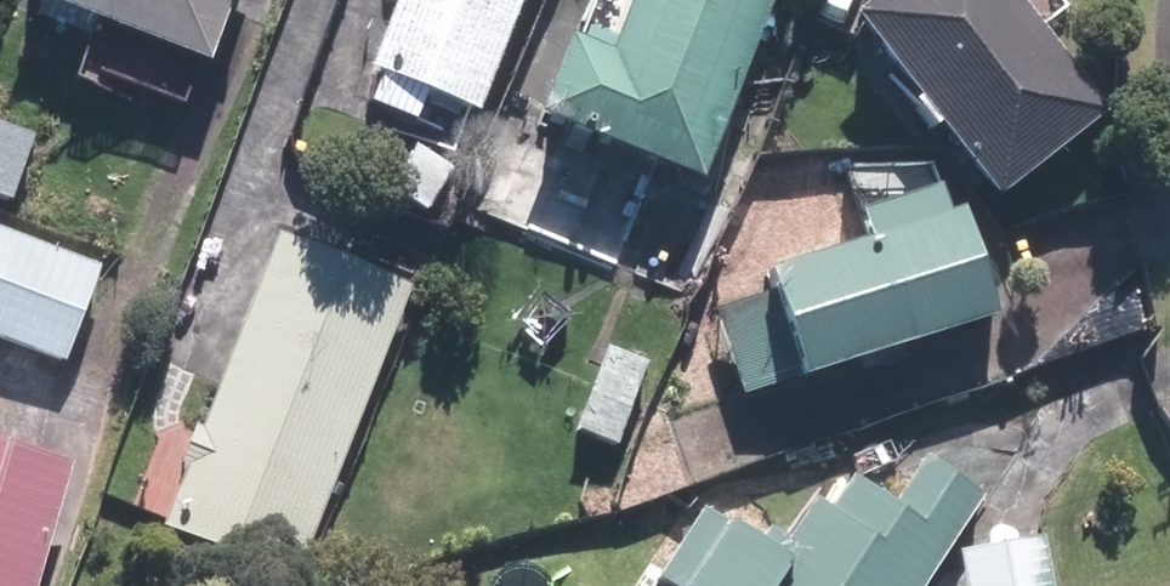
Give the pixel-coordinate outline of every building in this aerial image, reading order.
[(218,62),(239,0),(39,0),(218,62)] [(371,73),(491,117),(534,0),(398,0),(371,73)] [(627,46),(582,28),(546,118),(711,183),(783,0),(645,0),(627,46)] [(855,14),(999,197),(1115,105),(1051,23),(1071,7),(1066,0),(873,0),(855,14)] [(569,153),(509,127),(469,220),(618,284),(649,210),(560,172),(569,153)] [(461,172),(422,142),(385,192),(425,221),(461,172)] [(1007,310),(957,176),(904,195),(890,156),(849,172),(875,244),(714,304),(751,404),(1007,310)] [(0,226),(0,343),(66,370),(94,301),(13,268),(26,236),(0,226)] [(411,292),(285,245),(218,426),(173,409),(134,514),(304,578),(411,292)] [(650,364),(606,346),(570,430),(614,449),(650,364)] [(0,440),(0,585),(48,585),(84,465),(0,440)] [(662,575),(678,585),(928,585),(988,499),(925,455),(894,499),(849,468),(787,558),(710,505),(662,575)]
